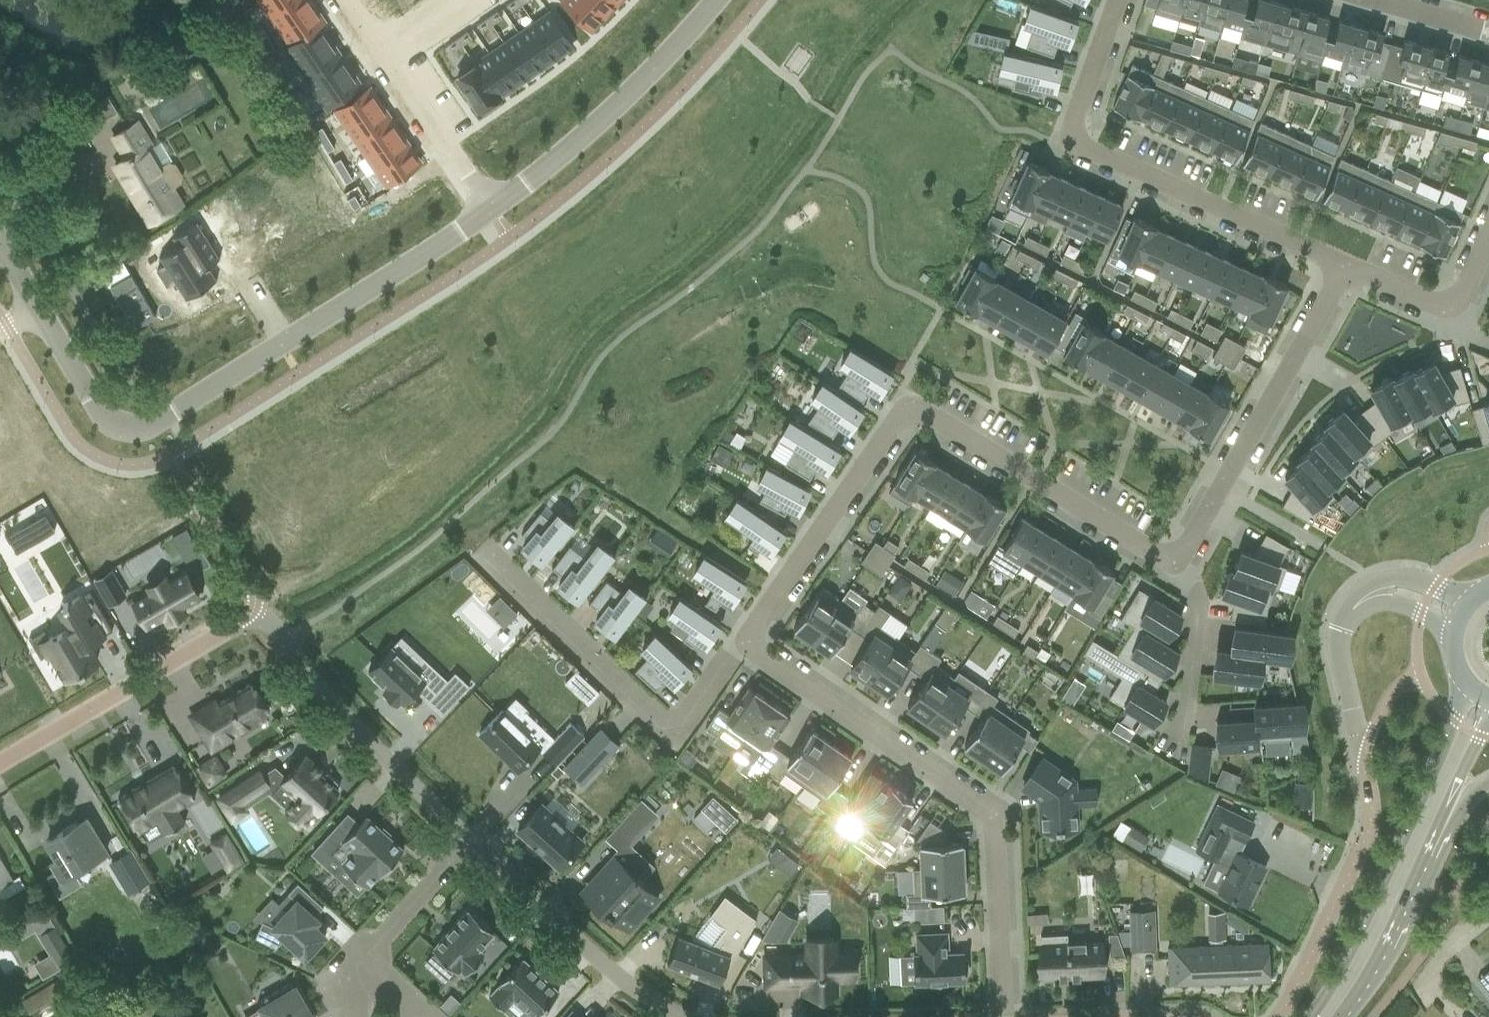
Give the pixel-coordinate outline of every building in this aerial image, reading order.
[(270,15),(291,0),(260,0),(270,15)] [(270,15),(280,29),(313,7),(308,0),(291,0),(270,15)] [(507,4),(511,11),(521,4),(518,0),(513,0),(507,4)] [(562,2),(591,30),(604,16),(587,0),(564,0),(562,2)] [(604,16),(617,3),(613,0),(587,0),(604,16)] [(1143,5),(1155,8),(1154,12),(1178,19),(1184,0),(1145,0),(1143,5)] [(1178,19),(1198,24),(1204,2),(1199,0),(1184,0),(1178,19)] [(1204,2),(1198,24),(1221,31),(1224,24),(1223,23),(1227,9),(1222,7),(1224,0),(1199,0),(1204,2)] [(1222,7),(1227,9),(1223,23),(1224,24),(1242,29),(1243,29),(1247,14),(1242,12),(1245,2),(1246,0),(1224,0),(1222,7)] [(1242,29),(1240,37),(1263,43),(1270,21),(1276,23),(1281,4),(1269,0),(1256,0),(1255,4),(1245,2),(1242,12),(1247,14),(1243,29),(1242,29)] [(1270,21),(1263,43),(1298,54),(1305,31),(1299,30),(1304,10),(1281,4),(1276,23),(1270,21)] [(1067,46),(1076,21),(1030,5),(1023,24),(1032,27),(1025,47),(1053,57),(1058,42),(1067,46)] [(250,7),(243,11),(249,21),(256,17),(250,7)] [(313,7),(280,29),(290,43),(290,44),(318,26),(323,23),(313,7)] [(1305,31),(1298,54),(1322,60),(1324,53),(1323,53),(1328,38),(1328,37),(1333,38),(1336,28),(1326,25),(1328,17),(1304,10),(1299,30),(1305,31)] [(497,11),(487,18),(492,25),(502,18),(497,11)] [(550,13),(534,23),(557,56),(573,46),(550,13)] [(487,18),(477,25),(482,31),(492,25),(487,18)] [(1328,37),(1328,38),(1323,53),(1324,53),(1342,58),(1343,58),(1347,44),(1353,45),(1359,26),(1338,20),(1336,28),(1333,38),(1328,37)] [(534,23),(520,33),(542,66),(557,56),(534,23)] [(262,26),(255,31),(261,41),(268,37),(262,26)] [(290,43),(285,47),(296,63),(328,40),(318,26),(290,44),(290,43)] [(1343,58),(1342,58),(1340,66),(1365,73),(1367,65),(1383,70),(1391,44),(1380,41),(1382,33),(1359,26),(1353,45),(1347,44),(1343,58)] [(976,30),(972,44),(1004,51),(1006,52),(1010,39),(976,30)] [(467,31),(457,38),(462,45),(472,38),(467,31)] [(520,33),(505,44),(527,77),(542,66),(520,33)] [(268,37),(261,41),(267,52),(274,47),(268,37)] [(457,38),(447,45),(452,52),(462,45),(457,38)] [(1383,70),(1380,77),(1421,89),(1428,67),(1422,65),(1428,46),(1404,39),(1401,47),(1391,44),(1383,70)] [(328,40),(296,63),(306,77),(338,55),(328,40)] [(1171,42),(1169,49),(1189,55),(1189,54),(1191,47),(1171,42)] [(1191,47),(1189,54),(1198,57),(1202,45),(1193,43),(1191,47)] [(505,44),(490,54),(512,87),(527,77),(505,44)] [(1422,65),(1428,67),(1421,89),(1442,95),(1444,87),(1443,87),(1448,72),(1452,73),(1456,62),(1446,60),(1448,52),(1428,46),(1422,65)] [(1054,90),(1060,65),(1006,52),(1004,51),(999,71),(1014,75),(1011,89),(1042,97),(1044,88),(1054,90)] [(1162,53),(1157,63),(1166,67),(1171,56),(1162,53)] [(490,54),(475,64),(498,97),(512,87),(490,54)] [(338,55),(306,77),(316,92),(348,70),(338,55)] [(1443,87),(1444,87),(1466,94),(1470,79),(1476,81),(1482,62),(1458,55),(1456,62),(1452,73),(1448,72),(1443,87)] [(281,58),(274,62),(280,73),(287,69),(281,58)] [(1249,60),(1246,71),(1255,73),(1258,63),(1249,60)] [(1466,94),(1463,101),(1484,107),(1488,89),(1488,64),(1482,62),(1476,81),(1470,79),(1466,94)] [(1166,67),(1157,63),(1152,74),(1157,76),(1161,78),(1166,67)] [(1270,66),(1258,63),(1255,73),(1267,76),(1270,66)] [(475,64),(457,76),(480,109),(498,97),(475,64)] [(1157,76),(1152,74),(1132,65),(1113,107),(1138,118),(1139,117),(1138,117),(1157,76)] [(1214,77),(1216,69),(1204,65),(1202,74),(1214,77)] [(146,94),(172,79),(166,69),(141,85),(146,94)] [(287,69),(280,73),(286,83),(293,79),(287,69)] [(1216,69),(1214,77),(1226,81),(1228,72),(1216,69)] [(348,70),(316,92),(327,108),(359,86),(348,70)] [(1181,87),(1161,78),(1157,76),(1138,117),(1163,128),(1181,87)] [(1242,76),(1240,84),(1252,88),(1254,79),(1242,76)] [(1328,83),(1316,79),(1313,90),(1325,93),(1328,83)] [(367,87),(335,109),(346,125),(378,103),(367,87)] [(1181,87),(1163,128),(1187,138),(1205,98),(1181,87)] [(299,89),(292,93),(298,104),(305,99),(299,89)] [(1300,101),(1302,93),(1290,89),(1288,98),(1300,101)] [(1302,93),(1300,101),(1312,105),(1314,96),(1302,93)] [(1376,94),(1372,106),(1383,109),(1387,97),(1376,94)] [(99,121),(116,110),(107,95),(89,105),(99,121)] [(1229,108),(1205,98),(1187,138),(1211,149),(1229,108)] [(305,99),(298,104),(304,114),(311,110),(305,99)] [(1328,100),(1325,108),(1338,112),(1340,103),(1328,100)] [(378,103),(346,125),(356,140),(388,118),(378,103)] [(1254,119),(1229,108),(1211,149),(1236,160),(1254,119)] [(1376,113),(1373,122),(1385,125),(1388,117),(1376,113)] [(1456,130),(1459,119),(1445,115),(1442,126),(1456,130)] [(388,118),(356,140),(366,155),(398,133),(388,118)] [(1473,123),(1459,119),(1456,130),(1470,133),(1473,123)] [(159,169),(158,167),(147,147),(151,144),(138,121),(113,137),(125,158),(115,164),(149,222),(180,203),(170,186),(179,181),(180,175),(175,165),(169,163),(159,169)] [(1411,133),(1414,124),(1401,121),(1399,129),(1411,133)] [(1267,174),(1285,134),(1260,122),(1242,163),(1267,174)] [(1414,124),(1411,133),(1423,136),(1426,127),(1414,124)] [(322,127),(315,131),(321,142),(328,137),(322,127)] [(398,133),(366,155),(376,170),(409,148),(398,133)] [(1309,144),(1285,134),(1267,174),(1291,185),(1309,144)] [(1463,147),(1465,138),(1453,135),(1450,144),(1463,147)] [(328,137),(321,142),(327,152),(334,148),(328,137)] [(1477,142),(1465,138),(1463,147),(1475,150),(1477,142)] [(1334,155),(1309,144),(1291,185),(1316,196),(1334,155)] [(409,148),(376,170),(387,185),(419,163),(409,148)] [(340,158),(333,162),(339,173),(346,168),(340,158)] [(1348,210),(1366,170),(1341,158),(1323,199),(1348,210)] [(1047,172),(1047,173),(1048,171),(1048,170),(1027,161),(1018,181),(1014,179),(1009,191),(1013,193),(1007,206),(1028,216),(1033,205),(1032,205),(1047,172)] [(346,168),(339,173),(346,183),(353,179),(346,168)] [(1390,180),(1366,170),(1348,210),(1372,221),(1390,180)] [(1047,173),(1047,172),(1032,205),(1033,205),(1051,213),(1065,181),(1047,173)] [(1390,180),(1372,221),(1396,232),(1414,191),(1390,180)] [(1065,181),(1051,213),(1069,221),(1084,189),(1065,181)] [(1084,189),(1069,221),(1088,230),(1102,197),(1084,189)] [(1414,191),(1396,232),(1419,243),(1420,243),(1438,202),(1414,191)] [(354,195),(347,199),(354,209),(361,205),(354,195)] [(1122,206),(1102,197),(1088,230),(1107,238),(1122,206)] [(1420,243),(1419,243),(1419,244),(1444,255),(1463,213),(1438,202),(1420,243)] [(991,215),(986,228),(999,234),(1004,221),(991,215)] [(1125,217),(1108,255),(1116,259),(1118,254),(1138,263),(1139,261),(1138,261),(1153,228),(1154,229),(1155,227),(1133,217),(1132,220),(1125,217)] [(165,265),(156,270),(166,285),(175,280),(186,298),(216,279),(207,265),(219,258),(196,222),(172,237),(178,247),(161,258),(165,265)] [(1153,228),(1138,261),(1139,261),(1157,269),(1172,237),(1154,229),(1153,228)] [(1027,236),(1023,244),(1034,249),(1038,241),(1027,236)] [(1172,237),(1157,269),(1176,278),(1190,245),(1172,237)] [(1038,241),(1034,249),(1045,255),(1049,247),(1038,241)] [(1190,245),(1176,278),(1194,286),(1209,253),(1190,245)] [(1019,250),(1015,258),(1026,263),(1030,255),(1019,250)] [(1209,253),(1194,286),(1213,294),(1228,262),(1209,253)] [(1063,254),(1059,262),(1070,268),(1074,260),(1063,254)] [(1030,255),(1026,263),(1037,269),(1041,261),(1030,255)] [(1074,260),(1070,268),(1082,274),(1086,266),(1074,260)] [(1228,262),(1213,294),(1232,303),(1246,270),(1228,262)] [(974,313),(994,278),(975,267),(973,271),(970,269),(962,282),(965,284),(955,302),(974,313)] [(1054,268),(1050,275),(1061,281),(1065,273),(1054,268)] [(1246,270),(1232,303),(1249,311),(1250,311),(1265,278),(1264,278),(1246,270)] [(1065,273),(1061,281),(1072,287),(1076,279),(1065,273)] [(155,317),(130,275),(110,287),(134,329),(155,317)] [(1116,276),(1111,287),(1124,292),(1128,281),(1116,276)] [(1249,311),(1248,313),(1270,322),(1272,317),(1276,319),(1281,307),(1277,305),(1286,285),(1265,276),(1264,278),(1265,278),(1250,311),(1249,311)] [(995,278),(994,278),(974,313),(975,313),(976,311),(993,321),(1011,290),(994,280),(995,278)] [(1011,290),(993,321),(1011,331),(1029,300),(1011,290)] [(1134,290),(1130,298),(1141,304),(1145,296),(1134,290)] [(1285,291),(1280,303),(1291,308),(1296,296),(1285,291)] [(1145,296),(1141,304),(1152,310),(1156,302),(1145,296)] [(1046,310),(1029,300),(1011,331),(1029,341),(1046,310)] [(1126,304),(1122,312),(1133,318),(1137,310),(1126,304)] [(1170,309),(1166,317),(1178,322),(1182,315),(1170,309)] [(1065,321),(1046,310),(1029,341),(1047,352),(1051,345),(1056,337),(1065,321)] [(1137,310),(1133,318),(1145,324),(1149,316),(1137,310)] [(1056,337),(1051,345),(1065,352),(1063,356),(1083,367),(1084,365),(1083,365),(1101,334),(1102,334),(1103,332),(1084,322),(1085,319),(1074,313),(1059,339),(1056,337)] [(1182,315),(1178,322),(1189,328),(1193,320),(1182,315)] [(1200,334),(1207,338),(1213,326),(1205,322),(1200,334)] [(1163,323),(1159,331),(1170,336),(1174,329),(1163,323)] [(1221,330),(1213,326),(1207,338),(1215,341),(1221,330)] [(1174,329),(1170,336),(1181,342),(1185,334),(1174,329)] [(1101,334),(1083,365),(1084,365),(1101,375),(1119,344),(1102,334),(1101,334)] [(1224,335),(1218,346),(1239,358),(1245,347),(1224,335)] [(1196,340),(1191,351),(1198,355),(1204,344),(1196,340)] [(1119,344),(1101,375),(1119,385),(1137,354),(1119,344)] [(1204,344),(1198,355),(1204,358),(1206,359),(1212,348),(1204,344)] [(1218,346),(1212,357),(1233,369),(1239,358),(1218,346)] [(891,373),(850,348),(840,365),(848,370),(837,388),(861,403),(870,390),(878,395),(891,373)] [(1137,354),(1119,385),(1137,395),(1154,364),(1137,354)] [(1432,362),(1413,373),(1430,405),(1436,415),(1455,404),(1469,400),(1459,367),(1438,373),(1432,362)] [(1154,364),(1137,395),(1154,405),(1172,374),(1154,364)] [(1411,369),(1393,380),(1392,380),(1412,415),(1413,415),(1430,405),(1413,373),(1411,369)] [(1190,384),(1172,374),(1154,405),(1172,415),(1190,384)] [(1392,380),(1393,380),(1391,376),(1370,388),(1377,400),(1364,409),(1384,437),(1395,430),(1414,418),(1413,415),(1412,415),(1392,380)] [(848,432),(862,410),(823,383),(811,400),(819,405),(807,422),(831,439),(840,426),(848,432)] [(1190,384),(1172,415),(1189,425),(1190,425),(1207,394),(1190,384)] [(1190,425),(1189,425),(1188,427),(1208,439),(1219,420),(1222,422),(1229,410),(1226,408),(1228,404),(1208,392),(1207,394),(1190,425)] [(1482,444),(1487,442),(1488,441),(1488,401),(1484,403),(1485,405),(1472,408),(1482,444)] [(1384,437),(1364,409),(1351,419),(1342,409),(1324,425),(1327,428),(1328,427),(1357,460),(1358,459),(1374,445),(1384,437)] [(780,437),(770,455),(785,464),(784,464),(809,480),(817,466),(825,472),(839,449),(790,419),(779,437),(780,437)] [(1328,427),(1327,428),(1311,442),(1314,445),(1314,444),(1341,474),(1341,475),(1343,478),(1361,462),(1358,459),(1357,460),(1328,427)] [(736,432),(729,444),(737,450),(745,437),(736,432)] [(1450,441),(1439,447),(1443,455),(1454,448),(1450,441)] [(718,444),(710,459),(725,467),(732,452),(718,444)] [(1314,444),(1314,445),(1298,460),(1300,463),(1301,462),(1325,489),(1326,488),(1341,475),(1341,474),(1314,444)] [(903,455),(875,496),(885,502),(890,494),(909,505),(915,494),(914,494),(933,464),(935,462),(915,450),(909,458),(903,455)] [(1301,462),(1300,463),(1284,477),(1293,486),(1281,506),(1311,523),(1318,512),(1334,497),(1326,488),(1325,489),(1301,462)] [(933,464),(914,494),(915,494),(932,505),(950,475),(933,464)] [(797,512),(809,489),(767,466),(757,484),(765,489),(759,501),(784,515),(788,507),(797,512)] [(950,475),(932,505),(949,516),(968,485),(950,475)] [(1375,479),(1365,487),(1371,494),(1381,485),(1375,479)] [(984,495),(968,485),(949,516),(966,526),(964,528),(965,528),(986,494),(985,493),(984,495)] [(1005,506),(986,494),(965,528),(984,540),(1005,506)] [(1350,514),(1359,505),(1353,498),(1343,507),(1350,514)] [(784,531),(737,499),(725,515),(754,535),(747,547),(757,554),(761,547),(769,553),(784,531)] [(542,564),(573,526),(557,513),(551,520),(540,511),(521,534),(528,540),(522,547),(542,564)] [(44,515),(23,527),(31,539),(51,527),(52,527),(45,514),(44,514),(44,515)] [(1021,518),(1003,547),(998,544),(987,562),(1012,577),(1017,569),(1022,560),(1040,530),(1021,518)] [(1058,541),(1040,530),(1022,560),(1039,571),(1058,541)] [(1240,551),(1233,571),(1233,572),(1274,587),(1274,588),(1278,589),(1286,567),(1278,564),(1288,547),(1265,534),(1253,555),(1240,551)] [(670,538),(660,552),(667,556),(676,542),(670,538)] [(887,538),(882,546),(893,553),(898,545),(887,538)] [(875,541),(868,551),(888,565),(895,554),(893,553),(882,546),(875,541)] [(1058,541),(1039,571),(1057,582),(1075,551),(1058,541)] [(557,586),(578,602),(613,556),(597,543),(586,558),(569,545),(551,568),(563,578),(557,586)] [(888,565),(868,551),(860,562),(880,575),(888,565)] [(1092,561),(1075,551),(1057,582),(1073,592),(1072,594),(1073,594),(1094,560),(1093,559),(1092,561)] [(745,582),(704,556),(693,573),(715,587),(705,604),(715,610),(723,598),(731,603),(745,582)] [(914,572),(919,565),(908,558),(903,565),(914,572)] [(458,581),(469,567),(458,559),(447,573),(458,581)] [(1113,572),(1094,560),(1073,594),(1091,605),(1087,610),(1099,618),(1112,597),(1101,591),(1113,572)] [(919,565),(914,572),(924,579),(929,571),(919,565)] [(945,570),(936,585),(954,596),(964,580),(945,570)] [(1233,572),(1233,571),(1229,570),(1221,592),(1233,596),(1230,620),(1264,625),(1267,607),(1274,588),(1274,587),(1233,572)] [(111,571),(95,580),(109,604),(125,595),(111,571)] [(149,593),(133,602),(147,626),(163,617),(166,622),(186,611),(183,606),(199,597),(185,572),(169,581),(166,576),(146,587),(149,593)] [(901,596),(909,583),(901,577),(892,590),(901,596)] [(615,637),(645,598),(629,586),(623,593),(606,580),(588,604),(601,613),(595,621),(615,637)] [(812,640),(840,599),(822,587),(794,628),(798,630),(795,634),(806,642),(809,638),(812,640)] [(971,590),(965,600),(967,606),(974,611),(982,598),(971,590)] [(29,638),(29,639),(32,644),(37,653),(40,658),(41,658),(46,655),(47,655),(49,654),(48,654),(51,652),(53,656),(55,658),(54,659),(59,666),(56,667),(57,668),(58,668),(61,674),(60,674),(61,675),(63,674),(66,678),(70,676),(74,673),(78,670),(80,672),(85,669),(84,668),(88,665),(88,664),(93,662),(97,660),(93,653),(92,653),(89,648),(90,648),(88,644),(99,638),(103,636),(112,630),(89,591),(87,592),(80,597),(79,596),(71,601),(72,602),(68,604),(69,604),(64,607),(64,606),(60,609),(70,625),(66,627),(67,628),(52,636),(52,635),(49,637),(47,635),(44,630),(44,629),(43,630),(37,634),(36,634),(29,638)] [(1164,644),(1182,615),(1144,592),(1135,607),(1129,604),(1120,618),(1133,627),(1134,626),(1164,644)] [(499,596),(493,602),(510,620),(517,613),(499,596)] [(682,640),(692,647),(697,641),(705,646),(720,625),(680,597),(668,614),(690,629),(682,640)] [(858,611),(840,599),(812,640),(831,653),(849,627),(859,633),(875,610),(864,603),(858,611)] [(875,610),(859,633),(869,640),(850,667),(855,670),(852,674),(863,681),(866,677),(869,680),(897,639),(880,627),(890,612),(878,605),(875,610)] [(642,607),(637,614),(644,619),(649,612),(642,607)] [(1002,629),(1007,622),(995,614),(991,622),(1002,629)] [(1018,629),(1007,622),(1002,629),(1013,636),(1018,629)] [(1285,632),(1254,628),(1234,625),(1231,649),(1250,652),(1250,653),(1262,654),(1262,655),(1281,658),(1288,659),(1292,633),(1285,632)] [(1134,626),(1133,627),(1117,654),(1160,681),(1178,652),(1164,644),(1134,626)] [(691,667),(655,634),(641,649),(648,655),(634,671),(655,691),(666,679),(673,686),(691,667)] [(915,651),(897,639),(869,680),(887,692),(906,666),(916,673),(930,652),(920,645),(915,651)] [(1160,681),(1117,654),(1092,640),(1083,654),(1122,677),(1109,697),(1153,724),(1167,701),(1153,693),(1160,681)] [(1037,651),(1027,644),(1022,652),(1033,659),(1037,651)] [(391,646),(368,671),(385,687),(382,690),(398,704),(400,701),(403,703),(416,690),(442,714),(469,685),(455,672),(447,680),(423,657),(413,667),(391,646)] [(1250,652),(1231,649),(1230,649),(1216,647),(1212,673),(1258,679),(1262,655),(1262,654),(1250,653),(1250,652)] [(1041,648),(1035,657),(1044,663),(1050,653),(1041,648)] [(930,652),(916,673),(926,679),(907,706),(926,719),(948,686),(949,686),(955,678),(936,665),(940,659),(930,652)] [(576,671),(565,682),(588,704),(599,692),(576,671)] [(215,701),(191,715),(207,741),(212,749),(234,736),(255,723),(254,720),(269,711),(251,682),(216,704),(215,701)] [(948,686),(926,719),(944,732),(963,705),(972,712),(980,701),(970,694),(967,698),(949,686),(948,686)] [(742,741),(769,701),(749,687),(729,715),(719,708),(705,728),(717,736),(723,728),(742,741)] [(1066,690),(1061,698),(1072,705),(1077,697),(1066,690)] [(980,701),(972,712),(982,719),(964,745),(968,748),(966,752),(977,760),(979,756),(983,758),(1011,717),(993,705),(997,698),(987,691),(980,701)] [(502,710),(480,733),(508,761),(518,770),(524,764),(539,748),(540,747),(513,721),(524,709),(526,708),(515,698),(502,711),(502,710)] [(790,716),(769,701),(742,741),(761,754),(755,763),(767,771),(780,751),(770,744),(790,716)] [(1303,702),(1298,703),(1290,703),(1254,705),(1254,718),(1255,718),(1256,741),(1257,741),(1291,739),(1291,729),(1297,729),(1305,728),(1303,702)] [(1011,717),(983,758),(1001,771),(1019,744),(1030,751),(1037,740),(1027,733),(1029,730),(1011,717)] [(1255,718),(1254,718),(1216,721),(1218,747),(1257,744),(1257,741),(1256,741),(1255,718)] [(1116,721),(1111,729),(1128,740),(1133,731),(1116,721)] [(542,751),(556,765),(584,736),(570,722),(554,739),(542,751)] [(600,729),(573,758),(590,775),(618,745),(600,729)] [(780,751),(767,771),(778,778),(783,772),(802,785),(831,744),(810,730),(791,758),(780,751)] [(1209,781),(1213,745),(1192,742),(1188,773),(1209,781)] [(831,744),(802,785),(821,798),(817,805),(828,813),(842,793),(832,786),(851,758),(831,744)] [(195,766),(195,767),(195,768),(206,786),(207,787),(208,787),(209,787),(209,786),(226,776),(227,775),(227,774),(228,774),(228,773),(228,772),(217,755),(216,754),(215,754),(214,754),(213,754),(196,765),(195,766)] [(260,772),(219,799),(232,819),(246,810),(244,808),(241,803),(264,788),(269,792),(287,809),(285,811),(287,813),(302,826),(314,813),(316,815),(338,790),(334,786),(337,783),(326,773),(323,776),(303,757),(286,776),(275,766),(262,774),(260,772)] [(1075,828),(1073,781),(1041,759),(1022,786),(1041,799),(1043,830),(1075,828)] [(165,834),(185,821),(177,808),(194,798),(173,764),(118,798),(139,832),(157,820),(165,834)] [(852,800),(842,793),(828,813),(839,821),(842,816),(861,830),(891,787),(890,787),(871,773),(852,800)] [(1310,783),(1295,783),(1295,807),(1310,807),(1310,783)] [(891,786),(890,787),(891,787),(861,830),(880,843),(877,847),(890,856),(904,836),(892,828),(912,800),(891,786)] [(713,796),(702,808),(725,830),(737,818),(713,796)] [(656,815),(639,800),(612,830),(628,845),(630,843),(656,815)] [(582,841),(541,804),(517,831),(533,845),(533,846),(541,853),(542,853),(558,868),(582,841)] [(1208,823),(1195,851),(1213,859),(1217,861),(1217,860),(1230,867),(1219,891),(1218,892),(1246,905),(1264,867),(1236,854),(1223,848),(1229,834),(1244,841),(1254,822),(1217,804),(1208,823)] [(384,871),(389,870),(394,865),(394,860),(403,850),(366,815),(348,834),(338,825),(312,853),(324,863),(332,854),(342,863),(341,864),(366,887),(378,873),(380,875),(384,871)] [(962,843),(945,843),(945,831),(930,820),(915,841),(920,844),(920,846),(921,868),(921,869),(963,867),(962,843)] [(62,832),(46,841),(57,859),(52,862),(57,871),(47,877),(59,897),(81,884),(74,872),(83,866),(107,852),(99,839),(88,822),(65,836),(62,832)] [(1131,826),(1122,841),(1141,852),(1149,837),(1131,826)] [(226,834),(211,843),(228,869),(242,861),(226,834)] [(641,881),(643,879),(637,873),(635,875),(625,866),(632,859),(618,847),(602,865),(606,868),(586,890),(605,908),(604,910),(610,915),(612,914),(629,929),(658,896),(641,881)] [(129,851),(111,863),(129,892),(147,881),(129,851)] [(790,856),(783,866),(792,872),(794,869),(798,862),(790,856)] [(2,899),(25,885),(19,875),(12,879),(0,859),(0,896),(2,899)] [(921,869),(921,868),(913,869),(914,893),(906,894),(906,908),(913,907),(927,907),(930,906),(930,894),(964,892),(963,867),(921,869)] [(255,937),(275,947),(284,938),(305,957),(325,935),(314,924),(318,919),(315,916),(323,906),(297,883),(288,893),(295,900),(272,926),(263,921),(255,937)] [(677,935),(666,963),(719,983),(756,918),(724,895),(709,914),(725,926),(709,947),(677,935)] [(189,900),(173,912),(188,919),(195,903),(189,900)] [(779,908),(761,940),(786,940),(798,919),(793,917),(795,913),(785,907),(783,911),(779,908)] [(927,907),(913,907),(914,923),(928,922),(927,907)] [(457,972),(460,969),(465,975),(484,954),(478,949),(494,932),(468,909),(432,949),(457,972)] [(1154,911),(1129,912),(1130,949),(1156,948),(1154,911)] [(1208,912),(1207,938),(1225,939),(1226,913),(1208,912)] [(1039,914),(1027,914),(1027,924),(1040,924),(1039,914)] [(55,925),(38,934),(49,954),(58,970),(74,960),(55,925)] [(917,935),(917,955),(914,955),(915,983),(925,983),(925,987),(941,986),(940,982),(964,981),(964,974),(968,974),(967,959),(963,959),(963,952),(945,953),(945,948),(948,948),(947,933),(917,935)] [(1067,933),(1041,935),(1043,977),(1103,974),(1101,941),(1068,943),(1067,933)] [(1109,956),(1125,955),(1117,933),(1108,933),(1109,956)] [(806,943),(806,955),(765,956),(766,986),(790,985),(798,985),(803,985),(803,993),(835,992),(834,980),(852,979),(852,954),(834,954),(833,942),(806,943)] [(1168,947),(1170,984),(1270,980),(1268,943),(1168,947)] [(492,993),(507,1006),(514,998),(535,1016),(558,992),(521,958),(498,983),(499,985),(492,993)] [(21,1000),(30,1015),(70,993),(61,977),(21,1000)] [(257,1002),(258,1003),(260,1002),(262,1005),(260,1006),(260,1007),(266,1016),(311,1016),(312,1016),(294,986),(292,987),(290,984),(292,983),(292,982),(257,1002)] [(450,993),(440,1005),(449,1014),(460,1002),(450,993)]
